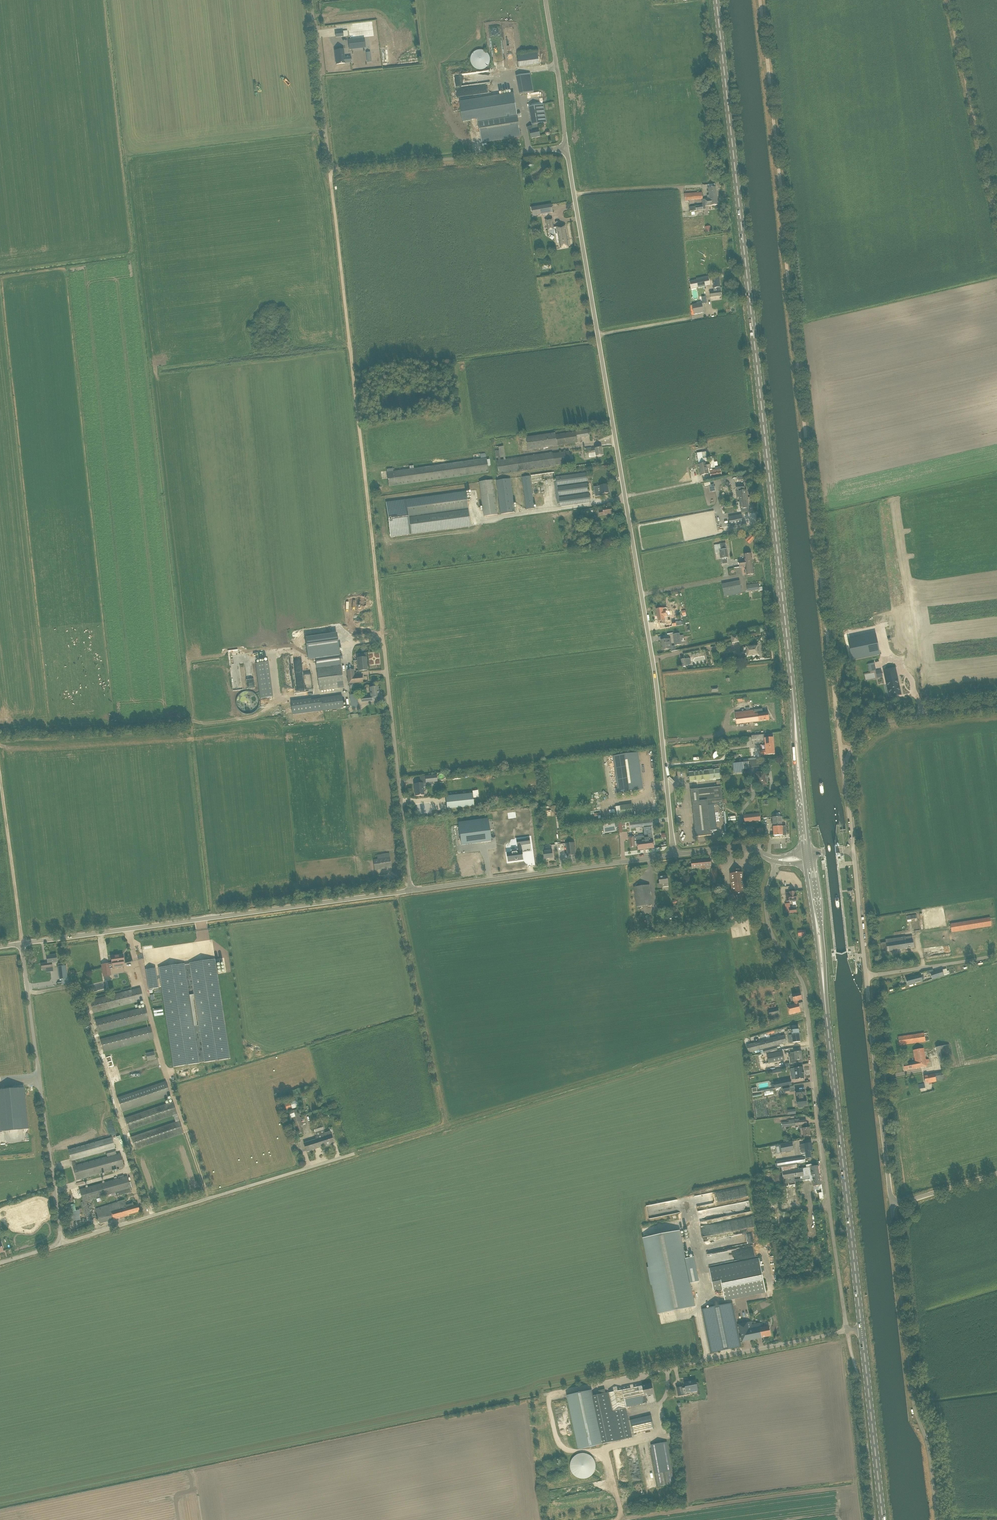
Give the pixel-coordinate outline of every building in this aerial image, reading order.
[(361,48),(360,39),(348,40),(349,49),(361,48)] [(336,64),(352,63),(351,57),(344,58),(343,50),(336,51),(337,59),(336,59),(336,64)] [(487,62),(487,60),(487,58),(487,56),(486,55),(485,53),(483,52),(481,51),(480,51),(478,51),(476,51),(475,52),(473,53),(472,54),(471,55),(470,57),(470,58),(470,60),(470,62),(471,64),(471,65),(473,66),(474,67),(476,68),(477,69),(479,69),(481,68),(483,68),(484,67),(485,66),(486,65),(487,63),(487,62)] [(519,58),(521,69),(541,66),(539,56),(519,58)] [(534,92),(530,73),(516,76),(519,95),(534,92)] [(504,114),(517,112),(514,94),(460,102),(463,122),(478,119),(497,115),(504,114)] [(528,106),(532,126),(529,127),(531,139),(540,137),(538,124),(547,123),(543,104),(528,106)] [(517,112),(504,114),(497,115),(478,119),(482,143),(521,137),(517,112)] [(709,195),(707,195),(707,198),(717,197),(715,187),(708,188),(709,195)] [(694,193),(684,194),(685,200),(685,202),(688,202),(688,200),(695,200),(694,193)] [(707,199),(704,199),(705,206),(708,206),(713,205),(718,205),(717,197),(707,198),(707,199)] [(551,205),(531,208),(533,217),(553,214),(551,205)] [(552,218),(545,219),(546,224),(547,224),(548,231),(549,230),(554,230),(554,228),(552,218)] [(549,232),(550,233),(551,233),(551,234),(552,234),(553,235),(554,235),(555,235),(556,235),(557,243),(559,243),(560,248),(569,247),(565,226),(554,228),(554,230),(549,230),(549,231),(549,232)] [(548,265),(541,266),(543,275),(549,274),(551,274),(552,274),(551,265),(550,265),(548,265)] [(710,285),(709,277),(689,281),(691,289),(710,285)] [(721,296),(719,279),(713,280),(714,288),(713,288),(713,292),(710,292),(711,297),(721,296)] [(702,303),(692,305),(694,314),(703,312),(702,303)] [(573,443),(578,442),(577,438),(589,436),(588,429),(556,435),(556,433),(526,437),(528,448),(528,450),(573,443)] [(555,466),(571,464),(569,451),(553,454),(552,452),(506,459),(504,446),(499,447),(499,450),(495,451),(496,457),(498,456),(499,460),(497,461),(499,475),(555,467),(555,466)] [(583,449),(585,458),(603,455),(602,448),(592,449),(591,448),(583,449)] [(707,458),(706,452),(697,453),(698,460),(707,458)] [(393,469),(387,469),(389,486),(489,473),(487,458),(480,459),(473,460),(415,468),(414,468),(413,466),(409,466),(409,469),(393,471),(393,469)] [(706,464),(706,463),(699,465),(701,475),(708,474),(707,467),(710,467),(709,463),(706,464)] [(721,469),(710,471),(711,477),(722,475),(721,469)] [(532,475),(536,503),(556,500),(552,472),(532,475)] [(557,485),(587,481),(586,472),(556,477),(557,485)] [(522,477),(526,510),(535,509),(530,476),(522,477)] [(496,481),(501,514),(516,512),(511,479),(496,481)] [(493,480),(479,482),(481,496),(484,517),(498,515),(493,480)] [(559,496),(589,492),(587,483),(558,487),(559,496)] [(595,487),(594,487),(596,497),(602,495),(602,494),(609,493),(607,485),(595,487)] [(738,491),(737,491),(738,498),(739,497),(741,513),(744,512),(749,512),(746,490),(738,491)] [(391,537),(470,526),(466,491),(386,502),(391,537)] [(561,506),(590,502),(589,493),(559,497),(561,506)] [(611,507),(597,509),(598,516),(612,514),(611,507)] [(741,515),(729,517),(730,525),(743,523),(741,515)] [(720,559),(728,558),(727,549),(726,549),(726,543),(720,544),(721,550),(719,550),(720,559)] [(746,566),(747,575),(754,574),(751,553),(744,554),(744,560),(740,561),(741,566),(746,566)] [(742,594),(740,581),(722,584),(724,597),(742,594)] [(761,583),(746,585),(747,592),(760,590),(759,585),(761,585),(761,583)] [(658,621),(667,620),(666,610),(663,611),(663,608),(656,609),(658,621)] [(875,633),(847,639),(852,660),(880,655),(875,633)] [(336,634),(306,638),(309,659),(315,658),(316,668),(340,665),(339,659),(342,659),(341,654),(339,654),(336,634)] [(675,646),(686,644),(685,640),(684,641),(683,635),(680,636),(680,634),(673,635),(675,646)] [(738,634),(731,636),(732,643),(739,642),(738,634)] [(671,646),(670,639),(661,640),(663,650),(671,649),(671,651),(676,651),(675,646),(671,646)] [(746,646),(747,657),(759,656),(758,645),(746,646)] [(356,655),(357,661),(353,661),(354,666),(357,665),(358,671),(367,670),(365,654),(356,655)] [(273,697),(268,661),(255,663),(260,699),(273,697)] [(340,665),(316,668),(319,691),(344,687),(341,665),(340,665)] [(901,695),(895,668),(884,670),(889,697),(901,695)] [(354,676),(354,670),(347,670),(348,684),(349,684),(353,683),(363,682),(362,676),(354,676)] [(361,697),(362,702),(375,701),(375,697),(380,697),(380,693),(379,693),(378,687),(370,688),(371,696),(361,697)] [(249,691),(247,691),(244,691),(242,692),(240,694),(238,696),(237,699),(236,701),(236,704),(237,707),(238,709),(240,711),(243,713),(246,714),(249,714),(252,713),(255,711),(257,709),(258,707),(259,704),(259,702),(258,699),(257,697),(256,695),(254,693),(251,692),(249,691)] [(322,711),(343,708),(342,695),(321,698),(322,711)] [(311,699),(291,701),(292,715),(313,712),(311,699)] [(762,709),(735,712),(735,713),(737,724),(769,720),(768,712),(763,713),(762,709)] [(765,739),(765,745),(774,744),(773,734),(751,736),(752,741),(765,739)] [(774,744),(765,745),(766,751),(760,751),(761,755),(775,754),(774,744)] [(613,756),(618,793),(644,789),(638,753),(613,756)] [(757,760),(748,761),(732,763),(734,774),(749,772),(749,768),(758,766),(758,760),(757,760)] [(759,774),(755,774),(757,786),(760,785),(761,788),(761,787),(766,787),(766,784),(765,773),(762,773),(762,772),(759,773),(759,774)] [(716,830),(714,805),(723,804),(720,781),(716,781),(717,787),(691,790),(696,837),(711,835),(711,830),(716,830)] [(420,783),(414,784),(415,796),(423,795),(424,795),(423,787),(423,783),(420,783)] [(472,793),(445,796),(447,809),(474,806),(472,793)] [(615,807),(617,816),(633,814),(632,804),(620,806),(615,807)] [(761,821),(760,813),(743,815),(744,823),(761,821)] [(782,826),(782,817),(773,817),(773,822),(771,822),(771,824),(773,824),(774,836),(783,835),(786,835),(785,827),(782,827),(782,826)] [(643,820),(630,822),(631,829),(644,827),(643,820)] [(488,821),(459,825),(461,845),(491,841),(488,821)] [(652,827),(644,828),(645,836),(646,849),(654,848),(655,848),(653,839),(650,840),(650,836),(653,835),(652,827)] [(836,841),(836,845),(844,845),(843,835),(837,836),(838,841),(836,841)] [(634,837),(629,838),(630,847),(635,847),(635,846),(638,845),(638,850),(646,849),(645,836),(636,837),(637,840),(634,840),(634,838),(634,837)] [(531,844),(530,838),(517,840),(517,846),(518,846),(518,850),(511,851),(512,852),(507,853),(508,862),(524,860),(523,851),(522,851),(521,845),(531,844)] [(573,843),(566,844),(568,856),(575,855),(573,843)] [(545,859),(553,858),(552,849),(543,850),(545,859)] [(377,859),(373,859),(373,860),(375,870),(391,868),(391,867),(392,867),(392,866),(391,866),(390,857),(389,853),(377,855),(377,859)] [(702,867),(702,869),(705,868),(705,867),(711,866),(710,859),(691,861),(692,867),(693,867),(693,868),(702,867)] [(736,894),(737,906),(744,905),(743,894),(744,894),(742,873),(739,873),(739,870),(734,870),(734,873),(731,874),(732,889),(730,889),(730,895),(736,894)] [(657,884),(658,889),(663,888),(663,887),(669,886),(667,876),(659,877),(660,884),(657,884)] [(634,887),(637,907),(652,905),(649,885),(634,887)] [(786,896),(787,901),(797,900),(796,895),(795,895),(795,892),(786,893),(786,896)] [(796,914),(796,913),(797,913),(796,908),(790,909),(790,903),(786,904),(787,913),(790,913),(790,914),(796,914)] [(991,926),(990,917),(950,923),(951,932),(991,926)] [(886,942),(881,943),(882,952),(914,947),(913,942),(913,940),(907,941),(906,936),(895,938),(889,938),(886,939),(886,942)] [(41,964),(42,969),(51,968),(51,963),(57,962),(56,955),(47,956),(48,963),(41,964)] [(102,964),(104,980),(110,979),(110,976),(112,976),(111,968),(125,967),(123,955),(111,956),(112,963),(102,964)] [(143,982),(147,981),(143,959),(139,960),(140,966),(143,966),(144,969),(141,970),(143,982)] [(184,964),(158,968),(173,1067),(200,1063),(199,1062),(204,1062),(230,1058),(215,959),(189,963),(184,964)] [(57,967),(59,980),(67,979),(65,966),(57,967)] [(146,970),(149,989),(158,988),(155,968),(146,970)] [(942,969),(931,973),(933,980),(944,976),(942,969)] [(910,978),(906,979),(907,983),(908,985),(922,981),(923,981),(923,980),(924,980),(924,979),(924,978),(924,977),(923,977),(923,976),(922,976),(921,976),(921,975),(910,978)] [(140,988),(90,1001),(93,1014),(144,1001),(140,988)] [(794,1003),(787,1005),(789,1015),(801,1012),(798,1001),(802,1000),(800,993),(792,995),(794,1003)] [(98,1033),(149,1020),(145,1007),(95,1020),(98,1033)] [(770,1017),(780,1015),(778,1007),(768,1010),(770,1017)] [(104,1052),(154,1039),(151,1026),(100,1039),(104,1052)] [(792,1035),(789,1035),(789,1039),(792,1038),(793,1042),(800,1042),(799,1034),(799,1029),(791,1030),(792,1035)] [(761,1034),(763,1040),(747,1045),(749,1053),(787,1043),(784,1035),(776,1037),(774,1031),(761,1034)] [(903,1036),(898,1037),(899,1045),(904,1044),(925,1041),(924,1033),(903,1036)] [(936,1047),(939,1065),(953,1062),(949,1044),(936,1047)] [(908,1063),(903,1064),(905,1071),(927,1066),(926,1062),(929,1061),(929,1058),(926,1059),(924,1049),(913,1051),(915,1061),(908,1063)] [(791,1054),(789,1055),(790,1064),(796,1063),(796,1060),(797,1060),(802,1059),(801,1051),(796,1052),(791,1053),(791,1054)] [(156,1059),(154,1052),(146,1053),(147,1061),(156,1059)] [(783,1052),(767,1055),(769,1063),(785,1060),(783,1052)] [(794,1068),(796,1079),(804,1078),(804,1074),(804,1071),(803,1071),(803,1067),(794,1068)] [(935,1074),(924,1076),(925,1081),(925,1082),(925,1083),(929,1083),(930,1085),(932,1084),(931,1082),(936,1081),(935,1074)] [(775,1088),(792,1085),(791,1079),(774,1082),(775,1088)] [(166,1081),(117,1097),(122,1112),(171,1096),(166,1081)] [(0,1090),(0,1131),(28,1129),(24,1088),(0,1090)] [(803,1107),(803,1106),(804,1106),(806,1106),(807,1106),(806,1098),(805,1098),(805,1095),(805,1090),(796,1091),(797,1096),(798,1099),(797,1099),(798,1107),(799,1107),(799,1108),(803,1107)] [(292,1108),(300,1107),(298,1100),(290,1102),(292,1108)] [(175,1122),(131,1137),(135,1150),(183,1133),(173,1102),(124,1118),(129,1131),(173,1116),(175,1122)] [(289,1103),(282,1105),(284,1111),(291,1109),(289,1103)] [(297,1109),(289,1112),(296,1135),(303,1133),(301,1126),(302,1126),(297,1109)] [(782,1123),(783,1127),(803,1125),(803,1128),(804,1136),(810,1135),(810,1128),(807,1128),(806,1124),(807,1124),(806,1120),(799,1121),(799,1119),(789,1120),(789,1122),(782,1123)] [(306,1151),(334,1142),(330,1132),(325,1133),(322,1124),(313,1127),(317,1139),(304,1143),(306,1151)] [(77,1180),(124,1167),(120,1153),(116,1154),(112,1138),(68,1150),(77,1180)] [(792,1142),(780,1144),(782,1153),(794,1151),(792,1142)] [(812,1151),(811,1143),(805,1144),(800,1145),(801,1154),(806,1153),(806,1158),(811,1158),(810,1151),(812,1151)] [(785,1160),(783,1160),(784,1166),(797,1164),(806,1162),(805,1157),(785,1160)] [(807,1168),(798,1169),(797,1164),(784,1166),(784,1167),(782,1167),(784,1183),(795,1182),(796,1184),(803,1183),(803,1182),(810,1180),(811,1183),(813,1182),(814,1186),(821,1184),(821,1181),(818,1166),(812,1167),(812,1164),(806,1165),(807,1168)] [(90,1216),(86,1201),(115,1193),(116,1196),(131,1192),(130,1189),(127,1176),(124,1177),(123,1175),(117,1177),(118,1179),(79,1190),(83,1202),(81,1202),(85,1217),(90,1216)] [(742,1197),(748,1196),(746,1187),(735,1190),(736,1193),(738,1193),(739,1196),(742,1195),(742,1197)] [(703,1201),(702,1196),(693,1196),(693,1206),(703,1205),(703,1201)] [(137,1205),(133,1206),(133,1203),(126,1205),(124,1200),(96,1209),(100,1223),(129,1215),(128,1214),(139,1211),(137,1205)] [(74,1204),(67,1205),(69,1221),(73,1221),(73,1220),(80,1219),(79,1210),(75,1210),(74,1204)] [(732,1220),(733,1230),(754,1227),(752,1217),(732,1220)] [(650,1268),(647,1268),(651,1284),(653,1284),(659,1314),(694,1306),(690,1283),(698,1281),(694,1257),(685,1259),(679,1231),(644,1238),(650,1268)] [(703,1236),(704,1240),(729,1235),(728,1232),(703,1236)] [(766,1292),(759,1259),(709,1269),(712,1283),(713,1290),(722,1288),(725,1300),(762,1293),(766,1292)] [(739,1338),(741,1338),(742,1342),(770,1336),(769,1326),(761,1327),(760,1323),(752,1325),(751,1322),(747,1323),(747,1322),(738,1324),(736,1325),(732,1303),(702,1309),(711,1353),(741,1347),(739,1338)] [(682,1387),(677,1388),(678,1396),(683,1395),(683,1393),(690,1391),(698,1390),(697,1387),(699,1387),(699,1385),(699,1383),(698,1383),(696,1383),(696,1380),(692,1381),(691,1382),(689,1382),(689,1381),(684,1382),(685,1387),(682,1388),(682,1387)] [(599,1391),(600,1394),(593,1396),(592,1390),(568,1395),(579,1449),(632,1438),(625,1407),(627,1407),(647,1403),(645,1396),(653,1394),(651,1384),(608,1393),(608,1392),(605,1393),(605,1390),(599,1391)] [(633,1433),(654,1429),(651,1415),(630,1420),(633,1433)] [(674,1484),(667,1442),(651,1445),(658,1486),(674,1484)] [(570,1465),(570,1466),(570,1467),(570,1468),(570,1469),(571,1470),(571,1471),(571,1472),(572,1473),(573,1474),(574,1475),(575,1476),(576,1477),(577,1477),(578,1478),(579,1478),(580,1478),(581,1479),(582,1479),(583,1479),(584,1479),(585,1479),(586,1478),(587,1478),(588,1478),(589,1477),(590,1477),(591,1476),(591,1475),(592,1475),(593,1474),(594,1473),(594,1472),(595,1471),(595,1470),(595,1469),(596,1468),(596,1467),(596,1466),(596,1465),(596,1464),(595,1463),(595,1462),(595,1461),(594,1460),(594,1459),(593,1458),(592,1457),(591,1456),(590,1455),(589,1455),(589,1454),(588,1454),(587,1454),(586,1453),(585,1453),(584,1453),(583,1453),(582,1453),(581,1453),(580,1453),(579,1454),(578,1454),(577,1455),(576,1455),(575,1456),(574,1456),(574,1457),(573,1458),(572,1458),(572,1459),(571,1460),(571,1461),(571,1462),(570,1463),(570,1464),(570,1465)]
